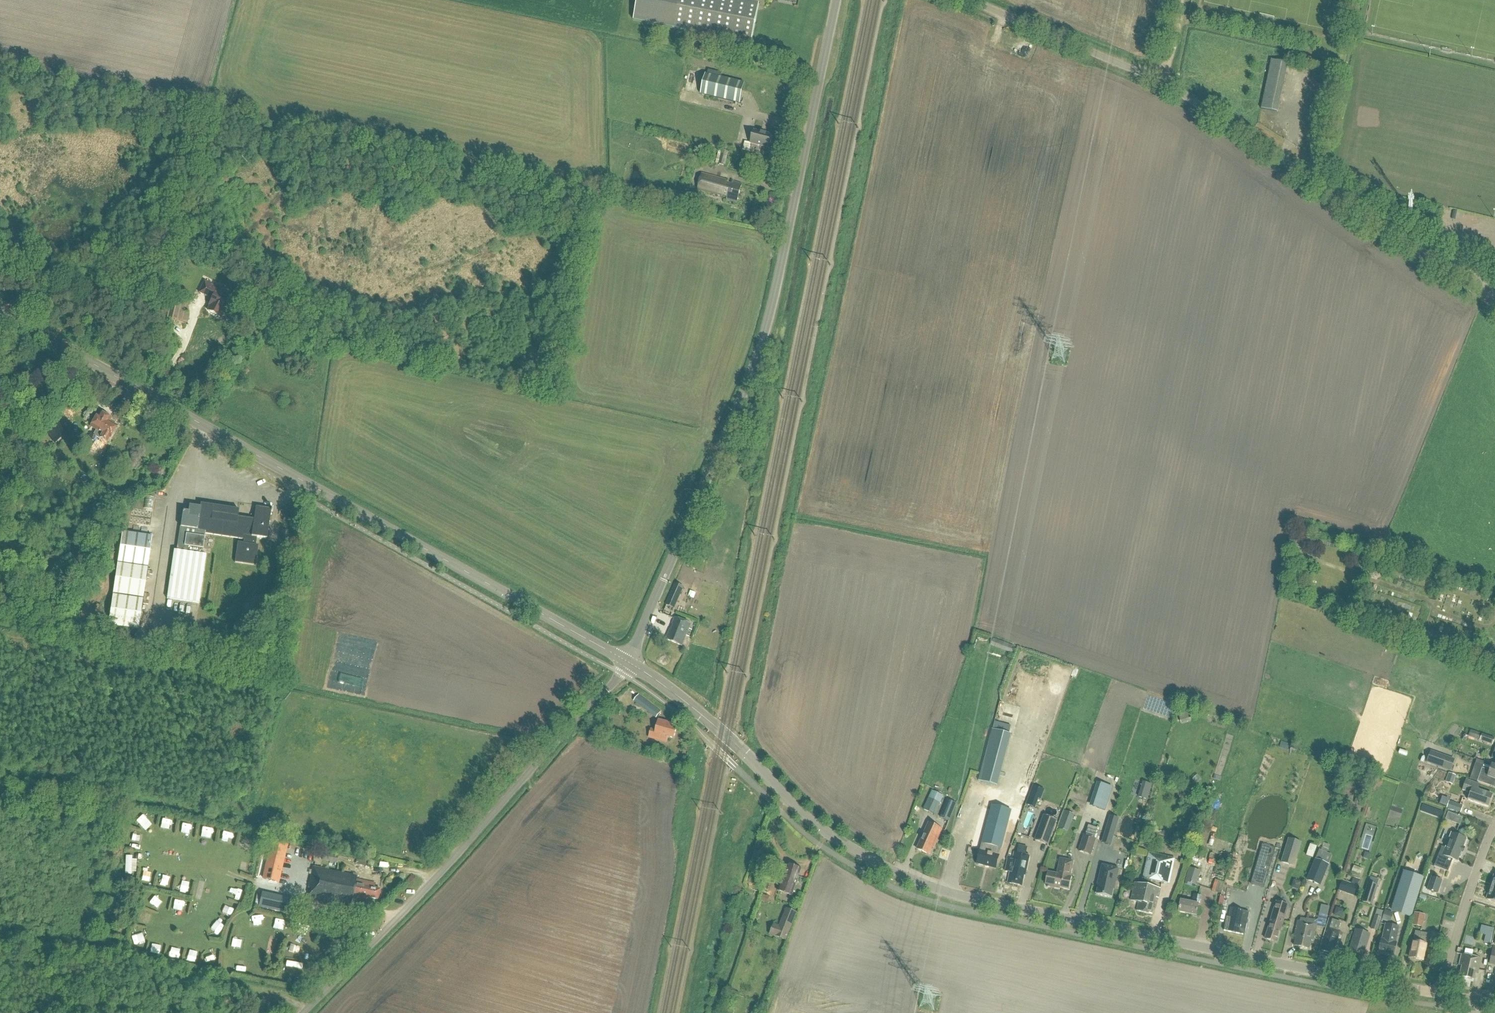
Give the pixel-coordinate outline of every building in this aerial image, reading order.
[(633,21),(751,44),(759,4),(738,0),(637,0),(633,21)] [(1026,58),(1029,51),(1004,43),(1001,50),(1026,58)] [(1284,66),(1268,62),(1257,110),(1274,114),(1284,66)] [(706,75),(700,95),(739,105),(744,84),(706,75)] [(769,148),(773,135),(754,131),(751,144),(769,148)] [(748,151),(750,143),(741,141),(740,149),(748,151)] [(725,166),(729,153),(722,151),(718,164),(725,166)] [(733,186),(726,185),(727,181),(703,174),(698,191),(726,198),(726,201),(736,204),(742,185),(734,182),(733,186)] [(228,315),(235,301),(228,297),(228,296),(216,290),(217,288),(204,281),(198,293),(211,299),(208,305),(209,306),(207,311),(218,316),(221,312),(228,315)] [(107,442),(116,427),(109,423),(110,420),(98,414),(91,428),(96,430),(93,435),(90,434),(85,444),(92,447),(96,439),(99,440),(100,439),(107,442)] [(50,436),(61,428),(56,421),(45,429),(50,436)] [(28,433),(18,441),(25,450),(36,443),(28,433)] [(645,518),(651,508),(642,503),(636,514),(645,518)] [(240,511),(200,505),(200,508),(189,506),(188,513),(182,512),(178,552),(174,551),(167,599),(200,604),(207,556),(203,555),(206,535),(244,541),(243,545),(237,544),(234,564),(255,567),(258,547),(256,547),(257,539),(267,540),(271,513),(273,513),(274,510),(256,508),(254,520),(239,518),(240,511)] [(139,630),(152,537),(122,533),(109,625),(139,630)] [(674,609),(683,588),(675,585),(666,606),(674,609)] [(682,647),(691,625),(675,619),(672,625),(674,626),(672,631),(670,630),(666,640),(682,647)] [(656,718),(661,712),(639,695),(634,702),(656,718)] [(674,739),(677,728),(673,727),(674,725),(659,721),(657,731),(650,729),(648,738),(666,743),(668,737),(674,739)] [(995,788),(1008,725),(990,722),(978,784),(995,788)] [(1492,746),(1494,740),(1470,731),(1468,737),(1492,746)] [(1394,769),(1399,748),(1393,747),(1389,767),(1394,769)] [(1450,772),(1454,761),(1430,752),(1426,764),(1450,772)] [(1491,765),(1489,771),(1482,768),(1477,782),(1487,785),(1490,778),(1494,779),(1494,767),(1491,765)] [(1452,785),(1455,776),(1448,774),(1445,783),(1452,785)] [(1143,781),(1138,797),(1147,799),(1152,783),(1143,781)] [(1488,808),(1492,796),(1477,791),(1479,785),(1466,781),(1462,791),(1470,794),(1468,801),(1488,808)] [(1032,785),(1029,794),(1041,798),(1045,789),(1032,785)] [(935,816),(944,797),(932,791),(923,810),(935,816)] [(948,822),(957,803),(948,799),(939,818),(948,822)] [(1460,813),(1463,806),(1449,801),(1446,809),(1460,813)] [(1000,849),(1010,812),(992,807),(983,844),(987,845),(985,852),(980,851),(977,864),(996,869),(999,856),(993,854),(995,847),(1000,849)] [(1458,825),(1461,816),(1445,811),(1442,819),(1458,825)] [(1064,813),(1061,821),(1070,825),(1073,816),(1064,813)] [(138,827),(145,821),(139,815),(132,821),(138,827)] [(1048,846),(1057,821),(1044,816),(1034,841),(1048,846)] [(1110,816),(1106,830),(1116,833),(1120,819),(1110,816)] [(934,848),(943,830),(929,824),(917,849),(929,855),(933,847),(934,848)] [(1458,862),(1466,840),(1451,834),(1446,849),(1442,848),(1434,867),(1448,873),(1453,860),(1458,862)] [(138,837),(127,836),(127,843),(138,844),(138,837)] [(219,836),(217,842),(225,845),(227,839),(219,836)] [(1091,856),(1096,839),(1085,836),(1079,852),(1091,856)] [(1288,839),(1281,863),(1294,867),(1301,843),(1288,839)] [(1303,857),(1310,859),(1314,847),(1307,845),(1303,857)] [(1008,859),(1005,872),(1010,873),(1008,883),(1023,887),(1025,876),(1026,876),(1031,856),(1026,855),(1028,848),(1020,846),(1018,853),(1015,853),(1013,861),(1008,859)] [(281,884),(287,853),(272,850),(266,881),(281,884)] [(323,852),(323,855),(322,860),(337,863),(338,855),(323,852)] [(1169,885),(1175,859),(1149,853),(1142,878),(1169,885)] [(1231,865),(1233,857),(1224,854),(1221,862),(1231,865)] [(130,857),(121,857),(121,876),(130,876),(130,857)] [(1070,878),(1073,862),(1061,860),(1057,875),(1048,873),(1046,885),(1050,886),(1050,887),(1060,889),(1060,888),(1069,890),(1071,878),(1070,878)] [(238,862),(237,871),(246,872),(247,863),(238,862)] [(1314,862),(1307,881),(1320,886),(1328,867),(1314,862)] [(1351,864),(1349,872),(1358,874),(1360,867),(1351,864)] [(378,900),(380,890),(372,888),(373,884),(356,880),(357,876),(314,867),(309,889),(311,889),(309,898),(351,907),(353,899),(370,903),(371,899),(378,900)] [(796,887),(798,881),(797,881),(800,871),(788,867),(779,892),(792,896),(795,887),(796,887)] [(1189,867),(1184,883),(1195,887),(1201,871),(1189,867)] [(140,872),(138,882),(149,884),(150,874),(140,872)] [(161,872),(157,886),(165,888),(169,875),(161,872)] [(1206,883),(1208,874),(1201,872),(1198,881),(1206,883)] [(1411,919),(1424,878),(1403,872),(1391,912),(1411,919)] [(1094,894),(1092,903),(1107,906),(1109,898),(1110,898),(1115,877),(1097,873),(1093,894),(1094,894)] [(1354,897),(1360,880),(1353,877),(1351,884),(1342,881),(1339,891),(1354,897)] [(1427,890),(1438,894),(1442,881),(1431,877),(1427,890)] [(182,893),(186,883),(178,880),(174,891),(182,893)] [(1218,894),(1221,882),(1215,881),(1212,892),(1218,894)] [(1130,901),(1140,903),(1137,912),(1152,916),(1156,898),(1159,899),(1161,889),(1135,883),(1130,901)] [(1372,906),(1378,886),(1367,883),(1362,903),(1372,906)] [(230,887),(225,899),(236,903),(240,891),(230,887)] [(1491,888),(1487,900),(1494,903),(1494,890),(1491,888)] [(290,914),(293,900),(262,893),(259,907),(290,914)] [(1197,917),(1200,898),(1195,897),(1193,904),(1181,901),(1178,913),(1197,917)] [(146,904),(154,910),(159,904),(151,898),(146,904)] [(169,914),(181,914),(181,902),(170,901),(169,914)] [(1277,943),(1289,906),(1277,902),(1266,939),(1277,943)] [(227,919),(231,909),(222,905),(218,915),(227,919)] [(1320,907),(1318,917),(1327,918),(1329,909),(1320,907)] [(786,941),(797,914),(786,910),(779,928),(773,925),(769,935),(786,941)] [(1245,936),(1249,914),(1231,910),(1229,919),(1227,919),(1224,932),(1245,936)] [(1378,932),(1384,912),(1377,910),(1371,929),(1378,932)] [(1385,911),(1382,921),(1390,923),(1393,914),(1385,911)] [(1422,928),(1425,915),(1414,913),(1411,926),(1422,928)] [(137,922),(149,926),(152,917),(139,914),(137,922)] [(1298,921),(1294,937),(1297,938),(1295,946),(1309,950),(1311,941),(1313,941),(1317,927),(1313,926),(1314,921),(1300,917),(1299,921),(1298,921)] [(211,938),(223,931),(214,918),(203,925),(211,938)] [(1333,947),(1335,947),(1340,933),(1338,933),(1341,923),(1330,919),(1320,950),(1331,954),(1333,947)] [(1395,955),(1401,928),(1386,924),(1379,952),(1395,955)] [(1482,926),(1480,934),(1486,935),(1484,943),(1490,944),(1493,929),(1482,926)] [(1363,954),(1369,935),(1355,931),(1350,950),(1363,954)] [(1423,962),(1426,946),(1425,945),(1428,935),(1416,932),(1410,959),(1423,962)] [(130,935),(130,945),(140,945),(140,935),(130,935)] [(165,959),(174,960),(176,944),(167,943),(165,959)] [(148,955),(157,955),(157,944),(148,944),(148,955)] [(204,965),(212,964),(211,954),(203,954),(204,965)] [(1478,974),(1481,960),(1462,955),(1460,966),(1462,967),(1460,977),(1474,980),(1475,973),(1478,974)]
